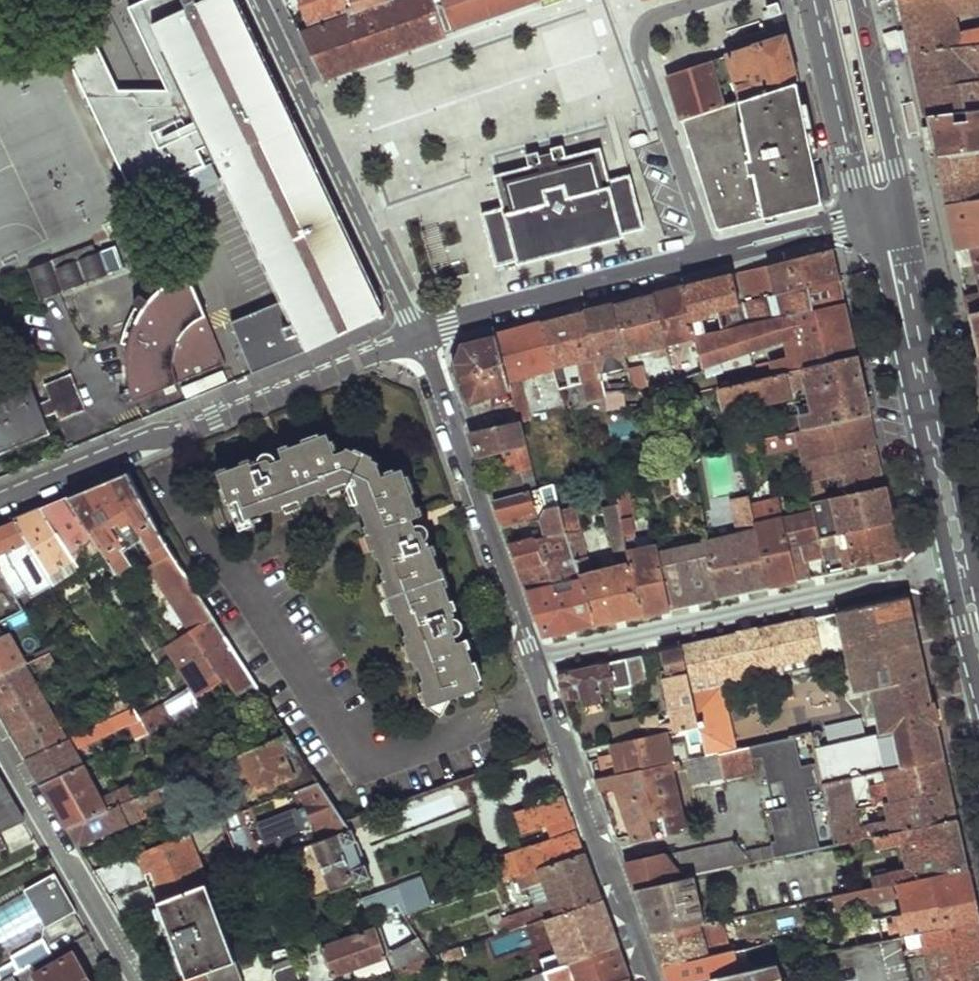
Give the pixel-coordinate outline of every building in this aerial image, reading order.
[(154,24),(184,89),(218,161),(284,302),(232,323),(254,375),(308,352),(385,315),(237,0),(204,0),(154,24)] [(314,29),(391,0),(303,0),(314,29)] [(439,0),(391,0),(314,29),(304,32),(324,85),(451,37),(439,0)] [(451,37),(548,0),(439,0),(451,37)] [(978,46),(978,33),(959,36),(955,13),(978,10),(978,0),(902,0),(908,28),(913,53),(978,46)] [(155,189),(163,206),(216,181),(208,166),(218,161),(184,89),(122,87),(95,33),(60,33),(137,197),(155,189)] [(786,37),(668,72),(683,118),(796,82),(786,37)] [(927,116),(978,109),(978,80),(969,82),(966,70),(978,68),(978,46),(913,53),(921,89),(927,116)] [(796,82),(683,118),(718,232),(756,222),(824,205),(796,82)] [(936,157),(978,152),(978,109),(927,116),(932,136),(936,157)] [(531,165),(568,155),(565,144),(553,148),(554,152),(542,156),(541,151),(528,154),(531,165)] [(531,165),(495,174),(503,206),(483,212),(498,265),(518,260),(519,264),(624,237),(623,232),(645,227),(630,173),(608,178),(600,146),(568,155),(531,165)] [(942,184),(978,178),(978,152),(936,157),(939,170),(942,184)] [(946,204),(978,199),(978,178),(942,184),(944,193),(946,204)] [(957,249),(978,245),(978,199),(946,204),(952,229),(957,249)] [(52,261),(30,269),(40,299),(123,269),(115,245),(54,268),(52,261)] [(957,249),(961,267),(978,263),(978,245),(957,249)] [(741,272),(750,302),(841,279),(837,263),(834,248),(807,255),(764,266),(741,272)] [(151,298),(142,311),(150,316),(167,296),(192,281),(189,272),(177,277),(162,287),(151,298)] [(685,287),(693,322),(716,317),(715,311),(741,304),(734,274),(715,279),(685,287)] [(716,317),(720,333),(846,303),(844,293),(841,279),(750,302),(741,304),(715,311),(716,317)] [(207,316),(192,281),(167,296),(150,316),(142,311),(136,307),(130,317),(126,325),(123,334),(121,344),(128,344),(127,350),(126,367),(128,387),(133,402),(177,383),(175,378),(174,373),(173,368),(173,364),(174,354),(175,349),(177,344),(179,340),(181,335),(184,331),(188,328),(191,325),(195,322),(199,319),(203,317),(207,316)] [(655,295),(667,347),(689,341),(694,365),(685,367),(687,377),(704,369),(703,363),(697,339),(693,322),(685,287),(666,292),(655,295)] [(613,306),(627,366),(632,387),(633,393),(645,390),(636,354),(667,347),(655,295),(635,300),(613,306)] [(978,351),(978,295),(968,298),(978,351)] [(792,336),(797,356),(774,361),(777,374),(858,356),(851,327),(846,303),(720,333),(697,339),(703,363),(792,336)] [(588,312),(601,373),(627,366),(613,306),(600,309),(588,312)] [(544,324),(555,368),(579,362),(589,401),(597,400),(602,414),(632,407),(628,393),(605,392),(604,385),(601,373),(588,312),(565,318),(544,324)] [(212,328),(207,316),(203,317),(199,319),(195,322),(191,325),(188,328),(184,331),(181,335),(179,340),(177,344),(175,349),(174,354),(173,364),(173,368),(174,373),(175,378),(177,383),(191,377),(189,372),(189,368),(188,364),(189,360),(190,356),(191,352),(192,348),(194,344),(196,341),(199,338),(202,335),(205,332),(208,330),(212,328)] [(498,336),(513,388),(522,421),(532,418),(520,376),(555,368),(544,324),(520,330),(498,336)] [(189,372),(191,377),(226,363),(212,328),(208,330),(205,332),(202,335),(199,338),(196,341),(194,344),(192,348),(191,352),(190,356),(189,360),(188,364),(189,368),(189,372)] [(467,396),(470,404),(513,388),(498,336),(463,345),(455,364),(467,396)] [(817,390),(821,410),(741,428),(744,442),(765,437),(796,430),(871,415),(864,387),(858,356),(777,374),(720,388),(726,411),(817,390)] [(656,359),(657,380),(670,380),(669,359),(656,359)] [(72,375),(46,385),(52,399),(58,413),(61,421),(87,411),(72,375)] [(0,393),(0,455),(51,434),(45,419),(39,405),(29,381),(0,393)] [(605,392),(628,393),(633,393),(632,387),(604,385),(605,392)] [(58,413),(52,399),(39,405),(45,419),(58,413)] [(798,441),(803,463),(878,446),(875,433),(871,415),(796,430),(798,441)] [(489,482),(495,499),(541,489),(522,421),(470,432),(475,445),(478,455),(496,451),(515,446),(522,473),(510,476),(489,482)] [(644,431),(647,451),(665,449),(661,428),(644,431)] [(765,437),(768,447),(798,441),(796,430),(765,437)] [(220,488),(225,502),(228,500),(235,522),(250,516),(252,524),(262,520),(259,513),(275,508),(275,512),(305,500),(305,498),(321,492),(322,495),(351,483),(360,511),(362,517),(366,516),(370,526),(368,527),(379,560),(382,560),(386,572),(384,572),(393,595),(390,596),(399,622),(402,622),(407,636),(404,637),(407,646),(410,645),(415,657),(412,658),(415,668),(418,667),(422,679),(419,680),(429,708),(445,714),(454,696),(469,691),(471,693),(479,691),(478,688),(485,685),(483,680),(485,677),(481,667),(479,668),(474,656),(477,655),(474,645),(470,646),(461,619),(464,618),(460,607),(457,607),(451,592),(454,591),(448,574),(445,574),(441,563),(443,562),(439,550),(435,551),(430,534),(426,524),(429,523),(425,513),(423,514),(418,501),(421,500),(414,482),(411,483),(408,475),(401,478),(400,475),(390,478),(391,482),(387,482),(383,475),(384,469),(373,464),(372,460),(357,452),(352,455),(339,447),(336,454),(329,456),(328,452),(330,451),(326,441),(325,442),(321,435),(315,437),(313,434),(295,442),(295,444),(285,448),(284,445),(275,448),(276,452),(247,462),(246,459),(237,463),(238,466),(225,471),(224,467),(217,470),(223,487),(220,488)] [(522,473),(515,446),(496,451),(499,462),(505,460),(510,476),(522,473)] [(803,463),(811,503),(886,486),(883,472),(878,446),(803,463)] [(69,497),(108,556),(124,580),(136,572),(120,547),(142,533),(166,568),(159,573),(194,630),(167,645),(194,687),(209,710),(261,687),(202,596),(167,542),(127,473),(97,486),(69,497)] [(614,492),(643,614),(670,608),(657,551),(639,556),(630,519),(634,518),(626,483),(612,486),(614,492)] [(545,488),(549,507),(547,511),(560,508),(553,486),(545,488)] [(813,513),(819,537),(839,533),(894,521),(891,508),(886,486),(811,503),(813,513)] [(545,488),(541,489),(495,499),(500,512),(505,527),(540,520),(547,511),(549,507),(545,488)] [(583,581),(596,624),(622,619),(643,614),(614,492),(608,493),(610,506),(602,508),(613,565),(597,569),(575,505),(561,511),(583,581)] [(734,499),(736,506),(751,503),(749,496),(734,499)] [(42,508),(77,556),(83,565),(98,555),(102,560),(108,556),(69,497),(57,502),(42,508)] [(784,519),(780,501),(771,503),(770,500),(751,504),(770,587),(797,581),(784,519)] [(743,532),(709,539),(722,597),(770,587),(751,504),(751,503),(736,506),(739,524),(742,524),(743,532)] [(15,519),(44,563),(51,575),(77,556),(42,508),(30,513),(15,519)] [(519,566),(529,593),(583,581),(561,511),(560,508),(547,511),(540,520),(542,526),(520,531),(509,537),(519,566)] [(784,519),(797,581),(812,577),(803,541),(808,540),(813,560),(823,557),(819,537),(813,513),(784,519)] [(12,562),(8,555),(23,546),(29,555),(21,560),(29,573),(44,563),(15,519),(0,526),(0,570),(12,562)] [(839,533),(847,569),(869,565),(902,558),(898,539),(894,521),(839,533)] [(709,540),(657,551),(670,608),(722,597),(709,540)] [(537,616),(544,635),(568,630),(596,624),(583,581),(529,593),(537,616)] [(684,646),(705,723),(714,754),(745,747),(728,683),(847,656),(854,686),(869,684),(881,735),(823,748),(828,781),(852,776),(890,768),(946,757),(910,597),(684,646)] [(15,649),(22,665),(50,652),(43,637),(15,649)] [(663,671),(673,722),(662,724),(660,712),(642,716),(643,720),(646,736),(665,732),(705,723),(684,646),(665,651),(670,669),(663,671)] [(29,757),(69,738),(38,681),(59,670),(50,652),(22,665),(0,676),(0,706),(29,757)] [(628,658),(635,685),(650,682),(643,655),(628,658)] [(623,660),(629,686),(635,685),(628,658),(623,660)] [(604,702),(602,692),(629,686),(623,660),(558,674),(563,688),(567,699),(582,696),(584,706),(604,702)] [(194,687),(168,702),(181,722),(209,710),(194,687)] [(98,713),(102,723),(136,707),(130,698),(98,713)] [(142,715),(154,734),(181,722),(168,702),(142,715)] [(29,757),(44,782),(85,764),(76,750),(110,735),(108,731),(142,715),(136,707),(102,723),(69,738),(29,757)] [(615,727),(618,742),(646,736),(643,720),(615,727)] [(618,789),(635,838),(655,835),(652,818),(663,815),(667,832),(687,828),(679,771),(695,767),(700,785),(791,764),(798,804),(778,808),(784,855),(837,844),(833,812),(828,781),(823,748),(820,731),(745,747),(714,754),(692,759),(619,775),(602,779),(596,780),(601,792),(618,789)] [(619,775),(692,759),(689,744),(669,749),(665,732),(646,736),(618,742),(612,743),(614,751),(619,775)] [(238,756),(253,794),(290,781),(294,793),(303,789),(321,782),(318,777),(291,734),(238,756)] [(614,751),(597,755),(602,779),(619,775),(614,751)] [(876,785),(879,802),(896,799),(952,788),(946,757),(890,768),(893,782),(876,785)] [(44,782),(70,827),(157,790),(151,778),(104,797),(85,764),(44,782)] [(1,831),(26,821),(0,776),(0,831),(1,831)] [(828,781),(833,812),(857,807),(852,776),(828,781)] [(303,789),(325,843),(353,832),(347,823),(321,782),(303,789)] [(70,827),(80,845),(149,818),(144,805),(176,792),(173,783),(157,790),(70,827)] [(833,812),(837,844),(874,836),(959,819),(952,788),(896,799),(900,818),(859,827),(857,807),(833,812)] [(516,813),(524,833),(535,829),(571,816),(564,796),(516,813)] [(571,816),(535,829),(540,844),(576,830),(574,824),(571,816)] [(363,817),(347,823),(353,832),(367,827),(363,817)] [(902,843),(907,869),(872,876),(875,887),(970,867),(959,819),(874,836),(876,848),(902,843)] [(514,854),(521,876),(584,852),(576,830),(540,844),(514,854)] [(316,846),(333,893),(370,880),(366,870),(360,871),(352,847),(358,846),(353,832),(325,843),(316,846)] [(156,870),(168,901),(210,886),(191,834),(141,854),(148,872),(156,870)] [(630,874),(635,886),(681,876),(776,856),(773,846),(745,852),(735,841),(665,856),(664,853),(626,860),(630,874)] [(522,889),(529,887),(538,911),(504,922),(501,914),(490,918),(497,935),(528,924),(601,898),(594,880),(584,852),(521,876),(517,877),(522,889)] [(521,876),(514,854),(492,863),(500,884),(517,877),(521,876)] [(832,897),(835,915),(912,899),(916,911),(977,898),(970,867),(875,887),(832,897)] [(78,911),(57,874),(26,891),(48,928),(78,911)] [(644,912),(652,935),(699,925),(681,876),(635,886),(644,912)] [(407,919),(435,908),(423,879),(400,888),(399,887),(362,901),(368,919),(400,907),(407,919)] [(160,904),(189,979),(239,962),(210,886),(168,901),(160,904)] [(551,931),(560,956),(541,964),(545,972),(618,946),(611,927),(601,898),(528,924),(533,938),(551,931)] [(902,937),(907,936),(978,921),(978,908),(977,898),(916,911),(897,915),(902,937)] [(657,949),(664,967),(735,951),(724,920),(699,925),(652,935),(657,949)] [(839,928),(843,950),(883,941),(877,920),(839,928)] [(907,936),(910,946),(904,955),(910,980),(978,980),(978,921),(907,936)] [(325,950),(334,977),(388,958),(379,932),(325,950)] [(395,954),(401,969),(433,958),(420,938),(395,954)] [(14,955),(24,970),(54,954),(45,939),(14,955)] [(545,972),(521,980),(568,980),(572,980),(573,980),(618,980),(629,977),(625,963),(618,946),(545,972)] [(669,980),(694,980),(712,977),(750,969),(748,960),(742,962),(739,950),(735,951),(664,967),(667,976),(669,980)] [(42,980),(90,980),(74,953),(38,973),(42,980)] [(239,962),(189,979),(183,980),(246,980),(239,962)] [(713,980),(786,980),(780,963),(750,969),(712,977),(713,980)] [(276,973),(274,978),(275,980),(302,980),(297,966),(276,973)]
